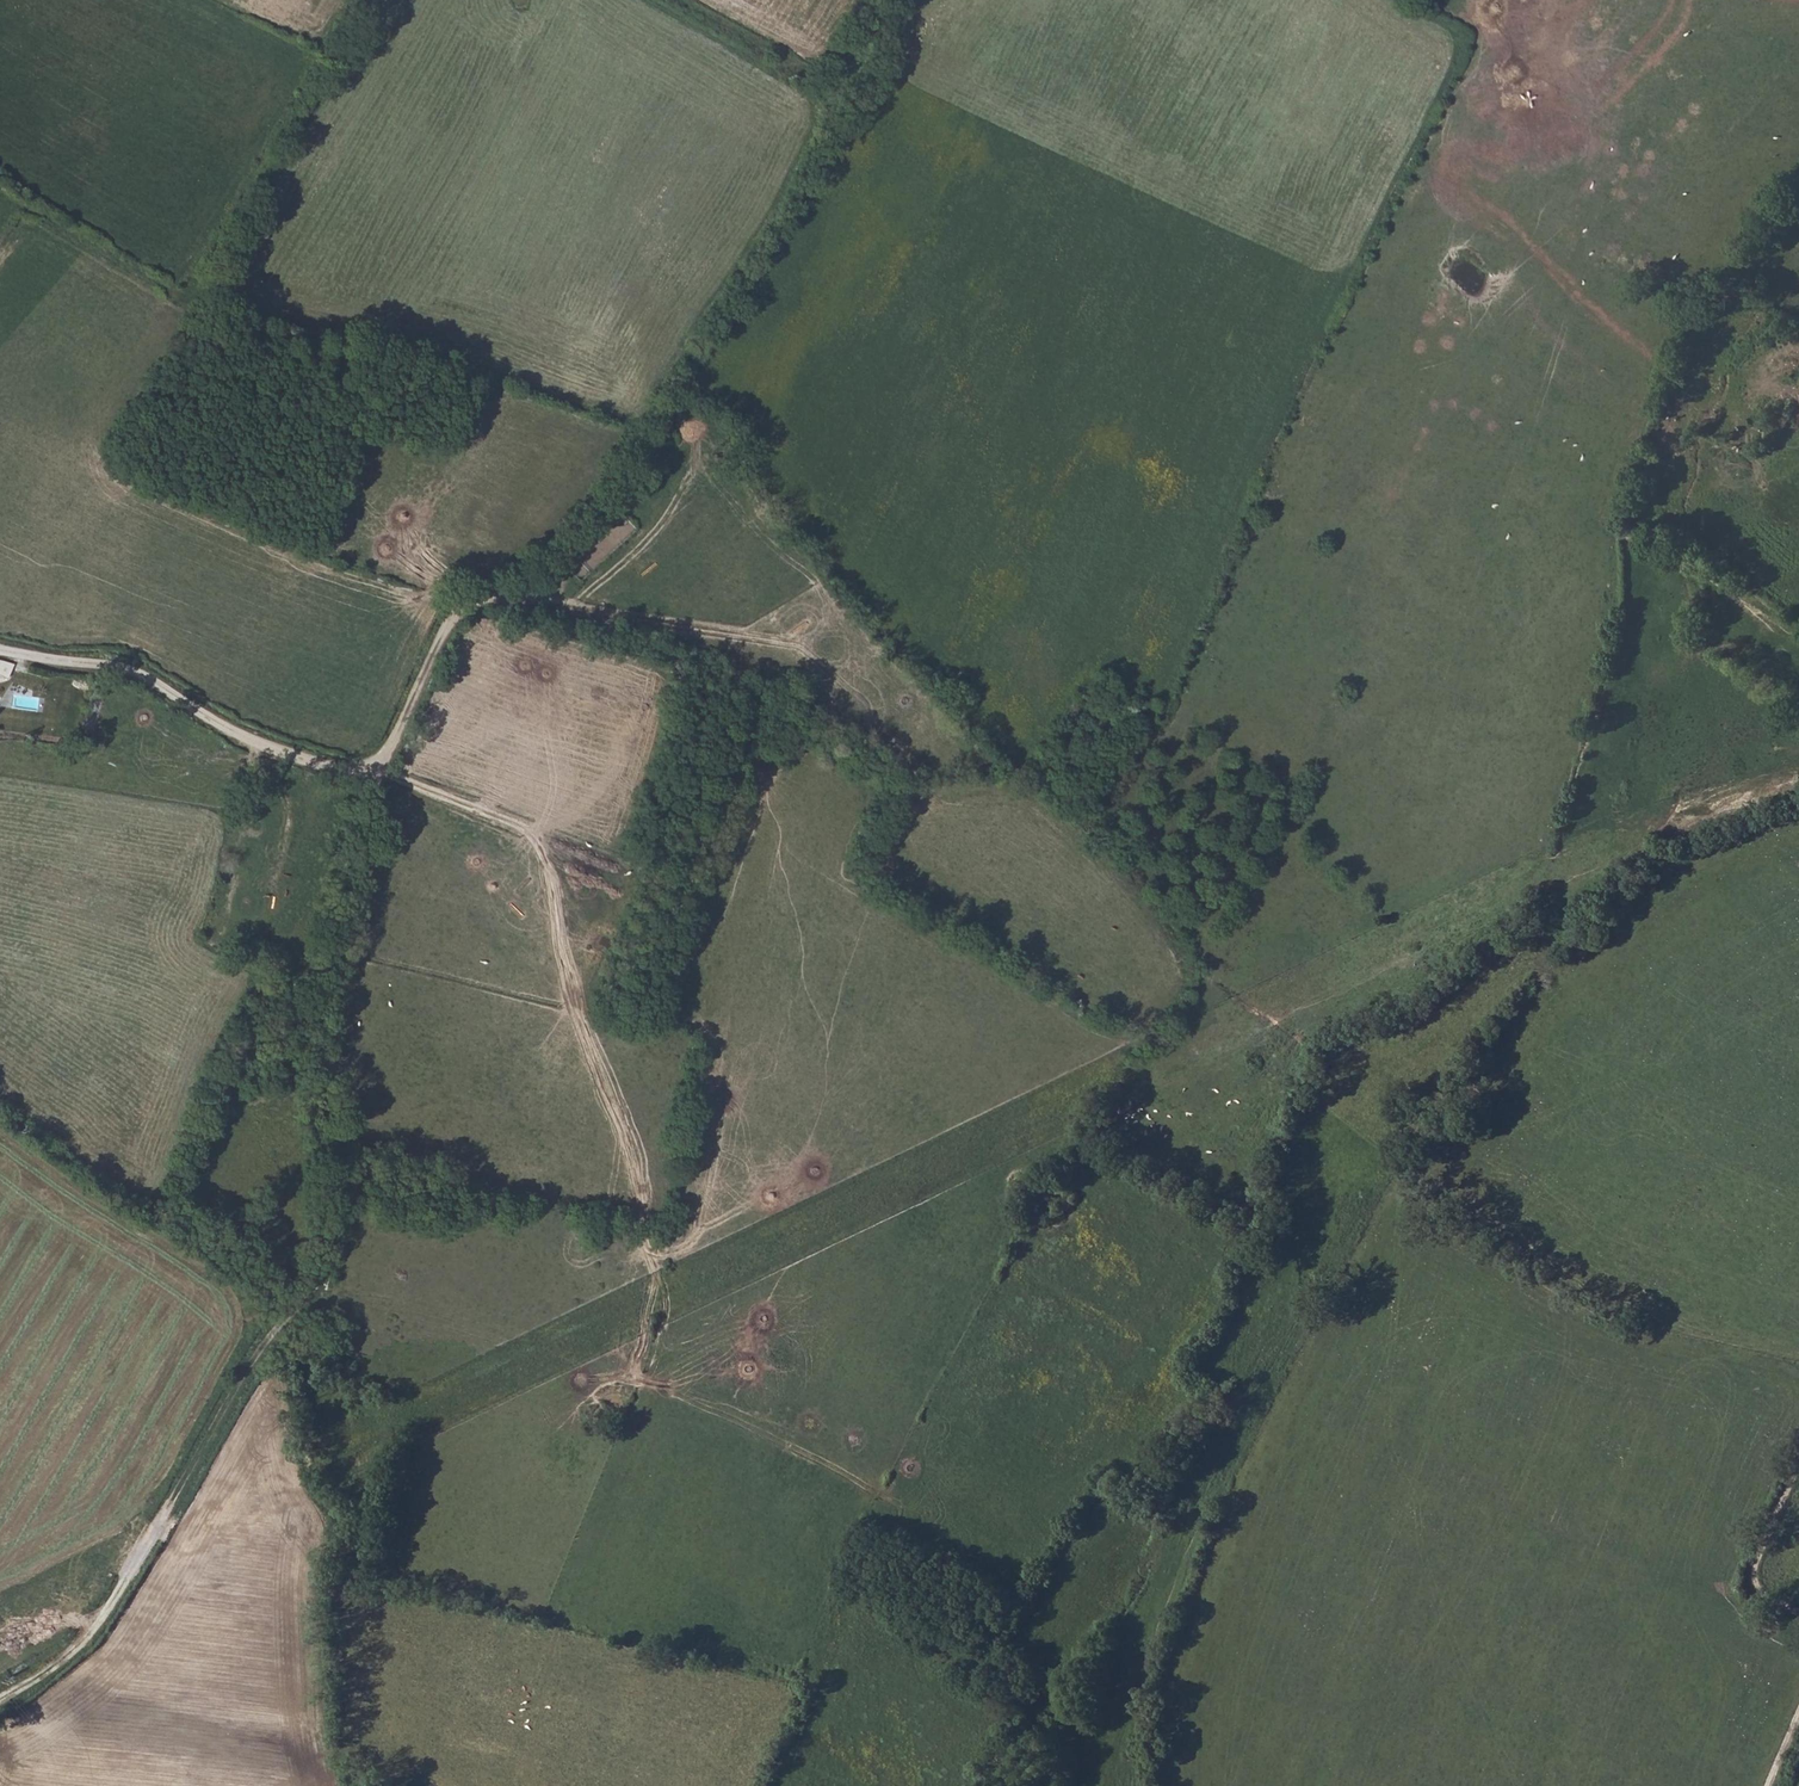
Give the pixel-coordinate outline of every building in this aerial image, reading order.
[(0,659),(0,674),(5,677),(13,662),(0,659)]
